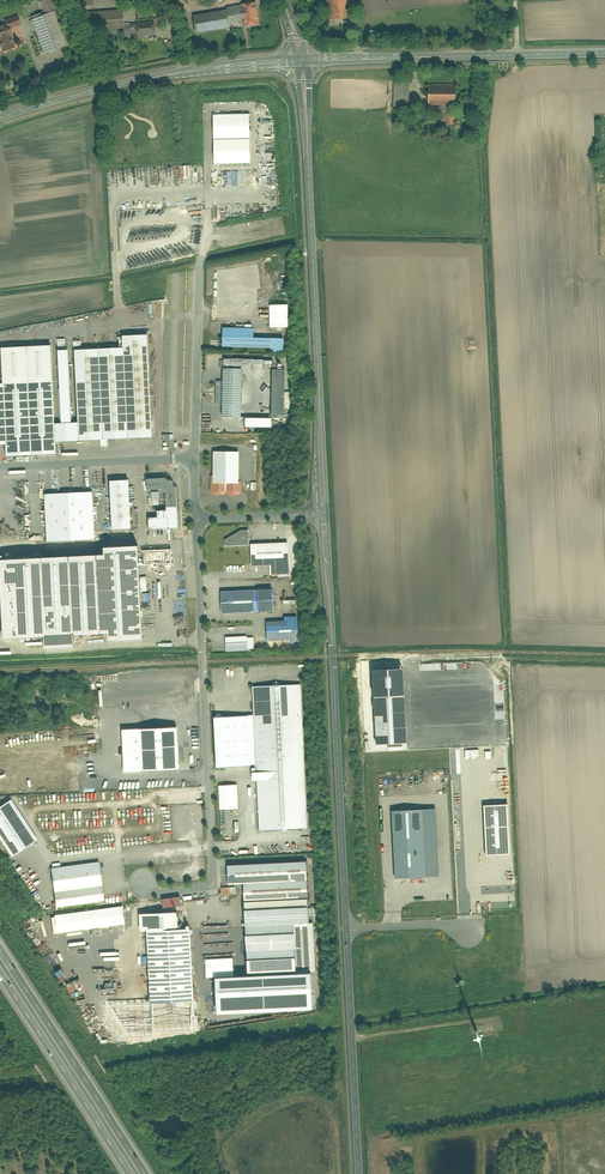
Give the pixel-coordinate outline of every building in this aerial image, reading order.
[(48,14),(60,10),(56,0),(45,0),(43,1),(48,14)] [(332,18),(352,17),(351,0),(331,0),(332,18)] [(260,7),(259,2),(244,4),(244,5),(229,8),(230,10),(232,23),(243,22),(242,19),(247,18),(248,26),(262,24),(262,18),(263,18),(261,6),(260,7)] [(48,14),(35,18),(48,54),(72,45),(60,10),(48,14)] [(126,10),(105,11),(106,29),(127,28),(127,25),(126,10)] [(230,10),(198,15),(201,32),(233,27),(232,23),(230,10)] [(23,24),(20,15),(6,19),(8,24),(9,28),(13,27),(23,24)] [(141,22),(142,34),(158,33),(158,26),(157,21),(141,22)] [(0,26),(0,40),(2,40),(14,36),(16,35),(13,27),(9,28),(8,24),(0,26)] [(127,34),(140,33),(140,24),(127,25),(127,28),(127,34)] [(14,36),(2,40),(5,51),(17,47),(14,36)] [(409,107),(410,84),(396,83),(395,107),(409,107)] [(447,105),(454,105),(455,86),(430,85),(429,104),(447,105)] [(254,114),(214,114),(215,139),(254,138),(254,114)] [(254,138),(215,139),(215,163),(254,163),(254,138)] [(288,304),(269,304),(269,328),(288,327),(288,304)] [(284,337),(253,336),(254,328),(222,327),(222,346),(270,347),(270,353),(283,353),(284,337)] [(123,347),(75,349),(78,421),(79,441),(99,440),(99,444),(108,444),(108,439),(151,437),(147,334),(123,335),(123,347)] [(56,441),(51,344),(0,346),(2,382),(0,382),(0,444),(5,444),(6,456),(56,454),(56,441)] [(56,441),(79,441),(78,421),(71,422),(68,349),(57,349),(59,389),(58,389),(60,423),(55,423),(56,441)] [(223,368),(222,380),(216,380),(215,404),(222,404),(222,416),(241,417),(242,368),(223,368)] [(272,369),(271,417),(284,417),(284,409),(290,409),(290,392),(285,391),(285,369),(272,369)] [(247,427),(274,427),(274,418),(247,418),(247,427)] [(212,450),(212,474),(210,474),(210,491),(213,495),(223,495),(226,493),(228,495),(238,495),(241,491),(241,486),(245,486),(245,482),(241,482),(241,481),(239,481),(239,451),(212,450)] [(165,477),(146,478),(147,489),(161,489),(165,492),(166,509),(162,509),(163,517),(167,517),(167,527),(178,527),(176,487),(173,484),(173,483),(173,482),(171,480),(169,480),(168,480),(165,477)] [(109,480),(112,529),(131,528),(128,480),(109,480)] [(92,491),(44,493),(46,541),(95,539),(92,491)] [(240,531),(224,540),(224,546),(248,546),(248,531),(240,531)] [(250,566),(270,565),(270,575),(288,574),(286,542),(249,544),(250,566)] [(137,544),(103,546),(103,553),(42,556),(42,552),(31,553),(32,556),(0,558),(0,603),(1,603),(3,637),(107,632),(107,639),(142,637),(137,544)] [(145,552),(146,563),(169,562),(169,551),(145,552)] [(220,591),(221,613),(274,611),(273,589),(220,591)] [(284,620),(266,621),(267,640),(291,639),(291,645),(298,645),(297,616),(284,617),(284,620)] [(248,636),(225,637),(226,652),(248,651),(248,649),(254,648),(254,637),(248,637),(248,636)] [(378,670),(379,697),(408,695),(409,695),(408,668),(378,670)] [(273,685),(252,686),(256,766),(256,772),(252,772),(252,781),(257,781),(260,830),(281,829),(285,832),(288,829),(308,828),(307,821),(311,821),(310,806),(307,807),(300,684),(280,685),(276,682),(273,685)] [(377,697),(380,744),(411,742),(408,695),(379,697),(377,697)] [(247,766),(256,766),(252,715),(245,716),(216,718),(220,768),(247,766)] [(177,727),(139,728),(141,771),(179,768),(177,727)] [(237,784),(218,785),(219,810),(238,809),(237,784)] [(0,806),(0,840),(11,856),(37,839),(11,799),(0,806)] [(508,804),(483,805),(486,856),(510,854),(508,804)] [(392,811),(395,878),(439,876),(436,809),(392,811)] [(306,861),(226,865),(227,884),(244,884),(247,950),(296,948),(297,971),(315,970),(313,923),(317,923),(317,907),(308,908),(306,861)] [(98,862),(50,868),(55,907),(104,901),(98,862)] [(236,887),(221,887),(222,895),(236,894),(236,887)] [(182,896),(163,898),(163,907),(183,906),(182,896)] [(124,906),(64,913),(64,918),(61,919),(63,935),(68,934),(68,936),(78,935),(78,930),(127,925),(124,906)] [(190,1020),(189,1002),(194,1001),(193,1000),(195,1000),(195,996),(193,996),(190,929),(178,929),(178,912),(139,914),(140,931),(147,931),(148,956),(145,956),(146,964),(148,964),(150,1003),(155,1003),(156,1021),(190,1020)] [(297,971),(296,948),(247,950),(248,977),(220,979),(222,1013),(317,1009),(315,970),(297,971)] [(59,977),(65,974),(62,969),(56,972),(59,977)] [(142,1003),(124,1004),(126,1040),(144,1039),(142,1003)]
